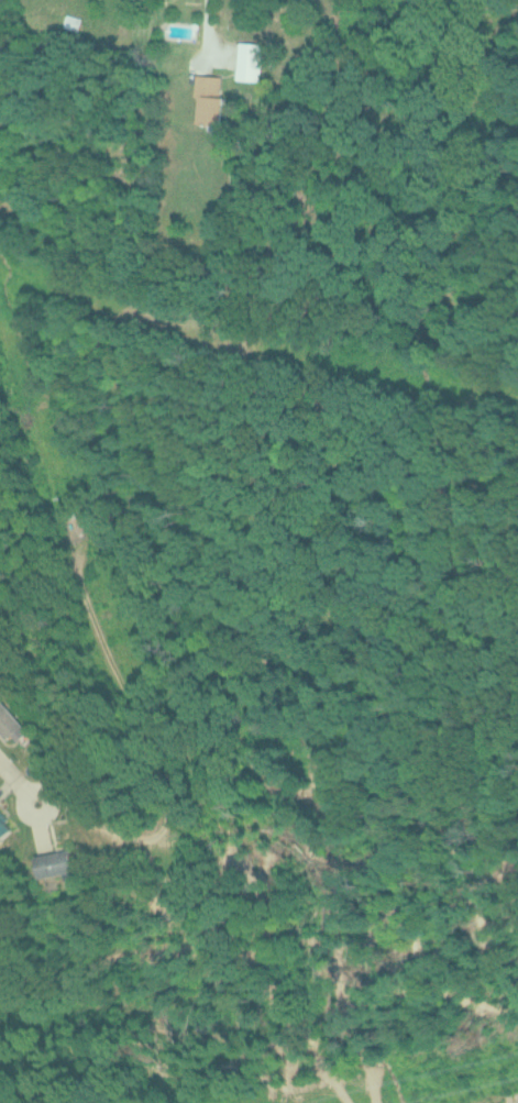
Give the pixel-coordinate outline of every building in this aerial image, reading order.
[(262,79),(262,42),(237,42),(237,79),(262,79)] [(194,125),(222,126),(223,75),(195,74),(194,125)] [(2,700),(0,702),(0,730),(14,747),(30,733),(2,700)] [(16,830),(0,812),(0,844),(16,830)] [(40,879),(75,868),(68,846),(34,857),(40,879)]
